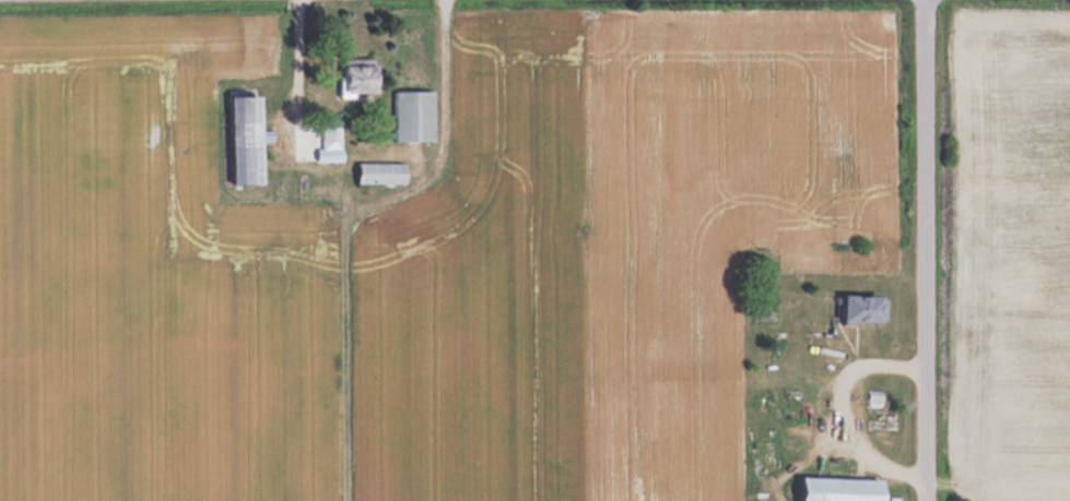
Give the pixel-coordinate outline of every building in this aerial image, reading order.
[(377,62),(340,62),(340,93),(377,93),(377,62)] [(393,89),(393,139),(434,139),(434,89),(393,89)] [(262,181),(262,92),(232,92),(232,181),(262,181)] [(341,118),(320,118),(320,152),(333,152),(333,158),(341,158),(341,118)] [(403,181),(403,161),(358,161),(358,181),(403,181)] [(884,294),(843,294),(843,322),(884,322),(884,294)] [(868,411),(868,430),(901,430),(901,411),(868,411)] [(802,476),(802,500),(884,500),(884,478),(802,476)]
